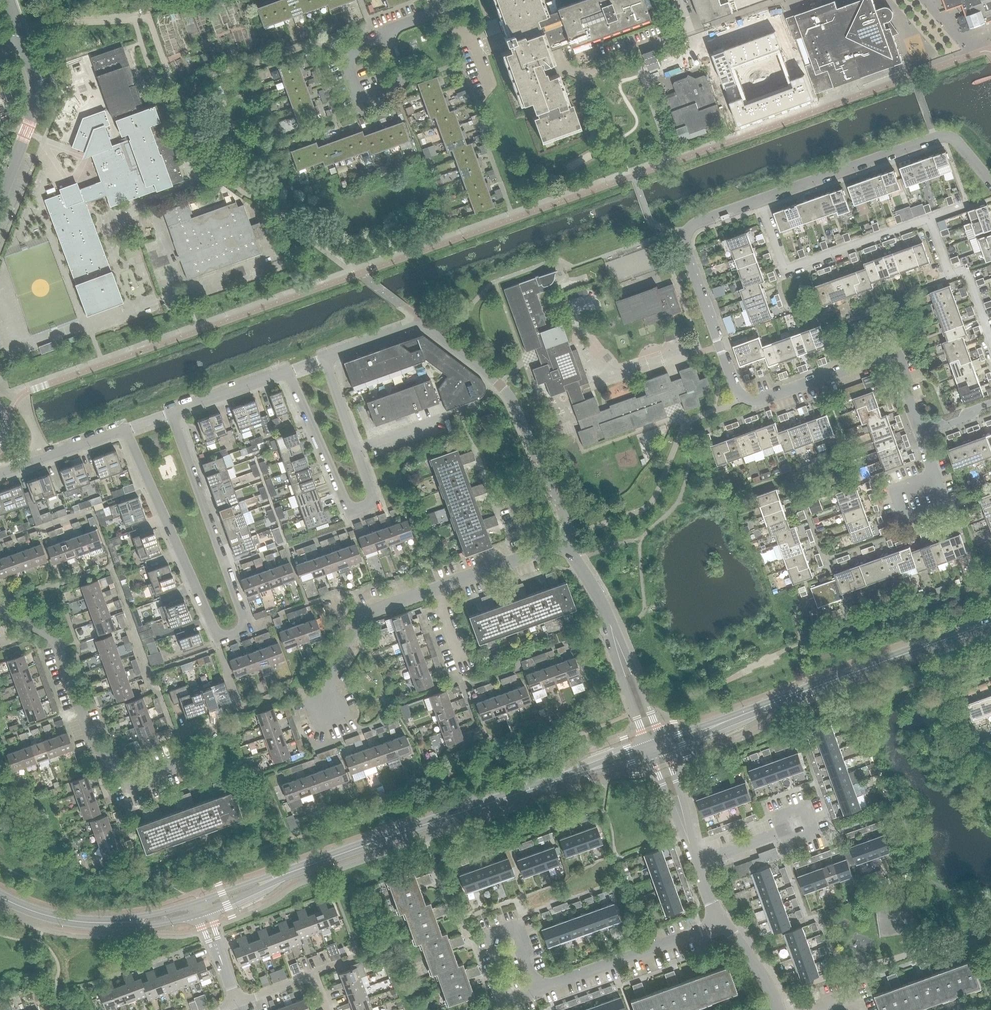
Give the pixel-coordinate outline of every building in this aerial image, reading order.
[(269,3),(269,1),(265,2),(273,24),(283,21),(276,0),(269,3)] [(276,0),(283,21),(293,17),(286,0),(277,0),(276,0)] [(293,17),(302,14),(299,3),(304,1),(304,0),(286,0),(293,17)] [(317,8),(314,0),(304,0),(304,1),(299,3),(302,14),(317,8)] [(325,0),(314,0),(317,8),(327,5),(325,0)] [(327,5),(328,10),(338,6),(336,0),(325,0),(327,5)] [(541,0),(493,0),(504,30),(506,30),(508,35),(503,36),(506,44),(507,43),(509,50),(500,53),(519,104),(529,101),(533,111),(535,111),(536,115),(532,117),(541,142),(579,128),(570,103),(567,104),(548,52),(569,45),(570,47),(572,47),(574,54),(591,48),(589,41),(649,19),(642,0),(580,0),(556,9),(557,11),(546,15),(541,0)] [(702,24),(769,0),(694,0),(702,24)] [(872,0),(860,0),(837,8),(834,1),(786,18),(794,40),(802,37),(816,74),(809,77),(815,94),(902,62),(890,28),(886,29),(884,23),(888,22),(889,21),(890,21),(891,20),(891,19),(892,18),(892,17),(893,16),(893,15),(893,14),(893,13),(893,12),(892,11),(892,10),(891,9),(890,8),(889,8),(888,7),(887,7),(886,7),(885,7),(884,7),(883,7),(876,10),(872,0)] [(942,1),(943,1),(946,8),(945,9),(946,11),(948,10),(948,9),(960,5),(961,6),(961,5),(961,6),(962,6),(965,15),(965,16),(970,29),(971,28),(984,23),(985,23),(986,23),(986,22),(990,20),(990,0),(942,0),(942,1)] [(263,28),(273,24),(265,2),(261,4),(262,5),(256,7),(263,28)] [(482,23),(483,26),(487,37),(501,31),(496,18),(482,23)] [(775,31),(712,54),(739,126),(813,98),(811,95),(804,75),(791,79),(794,86),(745,104),(732,67),(781,48),(775,31)] [(141,103),(121,47),(91,58),(97,76),(96,76),(111,117),(136,108),(135,105),(141,103)] [(206,61),(204,54),(197,56),(199,63),(206,61)] [(278,69),(281,79),(303,71),(301,67),(300,68),(297,61),(278,69)] [(304,75),(303,71),(281,79),(285,88),(305,81),(302,75),(304,75)] [(704,75),(695,78),(694,81),(690,82),(689,78),(686,77),(674,82),(673,85),(676,92),(665,96),(668,106),(669,106),(677,128),(676,128),(681,142),(707,133),(705,128),(723,122),(706,76),(704,75)] [(416,84),(420,94),(430,90),(432,96),(442,92),(438,81),(440,80),(438,76),(437,77),(436,76),(416,84)] [(251,79),(243,82),(246,89),(253,87),(251,79)] [(307,87),(305,81),(285,88),(288,98),(310,90),(308,86),(307,87)] [(3,90),(6,100),(13,98),(8,83),(1,85),(0,83),(0,91),(3,90)] [(251,97),(258,95),(256,87),(255,88),(248,90),(251,97)] [(311,94),(310,90),(288,98),(292,107),(311,101),(309,95),(311,94)] [(420,94),(426,109),(447,101),(446,97),(444,98),(442,92),(432,96),(430,90),(420,94)] [(313,106),(311,101),(292,107),(295,117),(317,109),(315,105),(313,106)] [(449,105),(447,101),(426,109),(429,119),(434,117),(449,111),(447,106),(449,105)] [(87,152),(90,153),(92,157),(101,182),(98,183),(97,182),(93,184),(89,185),(77,190),(75,184),(61,190),(62,193),(44,200),(72,277),(87,315),(122,302),(85,203),(105,195),(110,207),(183,180),(176,161),(165,132),(164,127),(163,127),(161,122),(162,121),(161,120),(156,106),(118,120),(120,127),(123,134),(128,133),(130,139),(110,146),(103,127),(110,125),(104,110),(82,118),(74,140),(73,144),(71,147),(86,153),(87,152)] [(411,106),(405,108),(407,115),(413,113),(411,106)] [(318,113),(317,109),(295,117),(299,127),(318,120),(316,114),(318,113)] [(454,110),(449,111),(434,117),(437,127),(447,123),(449,129),(459,125),(455,114),(457,113),(456,109),(454,110)] [(12,120),(10,113),(5,114),(6,118),(2,120),(3,123),(12,120)] [(395,122),(391,123),(399,145),(409,141),(402,121),(396,123),(395,122)] [(388,126),(382,128),(389,148),(399,145),(391,123),(387,124),(388,126)] [(437,127),(443,142),(464,134),(463,130),(461,131),(459,125),(449,129),(447,123),(437,127)] [(376,129),(372,130),(380,152),(389,148),(382,128),(377,130),(376,129)] [(355,131),(351,132),(359,154),(369,150),(363,135),(362,130),(356,133),(355,131)] [(370,155),(380,152),(372,130),(368,131),(369,133),(363,135),(369,150),(370,155)] [(242,131),(232,136),(237,145),(247,139),(242,131)] [(343,160),(359,154),(351,132),(347,134),(348,135),(342,137),(345,148),(340,150),(343,160)] [(466,138),(464,134),(443,142),(446,152),(451,150),(466,145),(466,144),(464,139),(466,138)] [(330,140),(326,141),(333,163),(343,160),(340,150),(345,148),(342,137),(331,141),(330,140)] [(303,158),(307,167),(323,161),(317,146),(316,142),(315,142),(314,140),(311,141),(311,143),(305,145),(309,156),(303,158)] [(324,166),(333,163),(326,141),(322,143),(323,144),(317,146),(323,161),(324,166)] [(451,150),(454,160),(474,153),(472,147),(474,146),(473,143),(471,143),(466,144),(466,145),(451,150)] [(303,158),(309,156),(305,145),(294,149),(294,147),(290,149),(290,151),(297,171),(307,167),(303,158)] [(422,149),(426,159),(431,157),(428,147),(422,149)] [(945,152),(934,156),(940,175),(952,171),(945,152)] [(476,158),(474,153),(454,160),(458,169),(480,162),(478,158),(476,158)] [(934,156),(922,160),(929,179),(940,175),(934,156)] [(922,160),(911,164),(918,183),(929,179),(922,160)] [(481,165),(480,162),(458,169),(461,179),(472,175),(474,181),(483,178),(479,166),(481,165)] [(911,164),(899,168),(906,187),(918,183),(911,164)] [(894,170),(882,174),(889,193),(901,189),(894,170)] [(882,174),(871,178),(877,197),(889,193),(882,174)] [(461,179),(467,194),(489,187),(487,183),(485,183),(483,178),(474,181),(472,175),(461,179)] [(871,178),(859,182),(866,201),(877,197),(871,178)] [(935,198),(928,181),(922,183),(929,201),(935,198)] [(859,182),(848,186),(854,205),(866,201),(859,182)] [(490,190),(489,187),(467,194),(470,204),(490,197),(488,191),(490,190)] [(842,188),(830,193),(837,212),(838,215),(850,211),(842,188)] [(830,193),(819,197),(825,216),(837,212),(830,193)] [(492,202),(490,197),(470,204),(474,214),(494,207),(493,206),(495,205),(494,202),(492,202)] [(819,197),(807,201),(814,220),(825,216),(819,197)] [(807,201),(796,205),(803,224),(814,220),(807,201)] [(187,280),(260,253),(255,239),(266,235),(266,236),(267,236),(259,222),(258,222),(259,223),(250,225),(243,204),(237,207),(236,202),(223,206),(218,208),(190,218),(189,214),(192,213),(188,202),(162,211),(168,226),(168,228),(187,280)] [(990,216),(987,204),(968,211),(972,222),(990,216)] [(796,205),(785,209),(791,228),(803,224),(796,205)] [(785,209),(773,213),(780,232),(791,228),(785,209)] [(990,216),(972,222),(964,225),(966,231),(973,229),(975,235),(990,229),(990,216)] [(901,235),(903,239),(915,235),(913,231),(901,235)] [(730,249),(750,242),(748,237),(750,236),(749,232),(747,233),(747,232),(727,240),(730,249)] [(756,236),(759,244),(765,242),(762,234),(756,236)] [(978,239),(982,250),(990,247),(990,234),(978,239)] [(882,242),(883,246),(896,242),(894,238),(882,242)] [(734,259),(756,251),(754,247),(753,248),(750,242),(730,249),(734,259)] [(922,243),(912,246),(919,266),(925,264),(925,266),(929,264),(929,263),(929,262),(922,243)] [(875,245),(863,249),(864,253),(877,249),(875,245)] [(902,250),(910,271),(914,270),(913,268),(919,266),(912,246),(902,250)] [(982,250),(986,262),(990,260),(990,247),(982,250)] [(893,253),(900,273),(906,271),(906,273),(910,271),(902,250),(893,253)] [(737,269),(757,261),(755,256),(757,255),(756,251),(734,259),(737,269)] [(855,252),(849,254),(852,263),(858,260),(855,252)] [(763,255),(766,263),(772,261),(769,253),(763,255)] [(883,256),(891,278),(895,277),(894,275),(900,273),(893,253),(883,256)] [(874,260),(881,280),(886,278),(887,280),(891,278),(883,256),(874,260)] [(279,262),(280,266),(276,268),(277,271),(287,267),(284,260),(279,262)] [(863,264),(865,268),(872,285),(876,284),(875,282),(881,280),(874,260),(863,264)] [(757,261),(737,269),(741,279),(762,270),(761,267),(759,267),(757,261)] [(829,266),(817,271),(819,275),(831,270),(829,266)] [(865,268),(855,272),(859,282),(853,284),(857,294),(868,290),(869,291),(873,290),(872,288),(873,288),(872,285),(865,268)] [(510,287),(503,289),(525,351),(525,352),(535,348),(541,366),(532,369),(537,385),(544,382),(550,396),(566,390),(579,386),(588,382),(576,348),(569,351),(560,326),(547,331),(536,294),(562,285),(561,284),(548,289),(547,286),(549,285),(550,284),(551,283),(552,282),(553,280),(553,279),(553,278),(555,269),(554,269),(554,271),(510,286),(510,287)] [(760,283),(764,281),(762,275),(764,275),(762,270),(741,279),(744,288),(760,283)] [(770,282),(773,281),(776,280),(773,271),(767,273),(770,282)] [(855,272),(840,277),(848,299),(852,297),(851,296),(857,294),(853,284),(859,282),(855,272)] [(840,277),(831,281),(834,291),(828,293),(832,303),(844,298),(844,300),(848,299),(840,277)] [(823,306),(824,308),(827,306),(827,305),(832,303),(828,293),(834,291),(831,281),(815,286),(822,306),(823,306)] [(743,299),(765,292),(764,288),(762,289),(760,283),(744,288),(739,290),(743,299)] [(646,325),(675,314),(682,311),(672,284),(658,289),(657,286),(616,301),(624,325),(629,323),(629,322),(643,317),(646,325)] [(933,302),(953,295),(950,286),(930,293),(928,294),(929,298),(931,297),(933,302)] [(572,299),(587,294),(586,289),(571,294),(572,299)] [(759,311),(768,307),(765,296),(766,296),(765,292),(743,299),(746,309),(757,305),(759,311)] [(778,308),(782,306),(778,294),(774,295),(778,308)] [(953,295),(933,302),(935,308),(934,309),(935,312),(956,305),(953,295)] [(771,313),(768,307),(759,311),(757,305),(746,309),(752,325),(772,318),(772,317),(774,317),(772,313),(771,313)] [(956,305),(935,312),(936,317),(938,316),(940,321),(960,315),(956,305)] [(723,318),(728,333),(736,331),(731,315),(723,318)] [(960,315),(940,321),(942,328),(940,328),(942,332),(964,325),(960,315)] [(964,325),(942,332),(943,336),(945,336),(947,341),(962,336),(967,335),(964,325)] [(820,326),(810,329),(817,349),(823,347),(823,349),(827,348),(827,346),(820,326)] [(810,329),(801,332),(809,354),(812,353),(811,351),(817,349),(810,329)] [(801,332),(791,336),(798,356),(803,354),(804,356),(809,354),(801,332)] [(676,339),(674,333),(665,335),(667,341),(676,339)] [(791,336),(781,339),(789,361),(793,360),(792,358),(798,356),(791,336)] [(947,341),(942,343),(944,349),(943,350),(944,353),(966,345),(962,336),(947,341)] [(759,337),(749,340),(752,350),(747,352),(750,363),(761,359),(762,360),(766,359),(765,357),(761,346),(762,346),(759,337)] [(343,362),(353,390),(402,373),(400,369),(425,360),(447,376),(437,388),(446,411),(477,400),(479,399),(480,398),(481,397),(482,396),(483,396),(483,395),(484,394),(484,393),(484,392),(485,391),(485,390),(485,388),(485,387),(485,386),(485,385),(484,385),(484,384),(483,383),(483,382),(482,381),(481,380),(480,379),(478,378),(476,377),(475,377),(473,377),(472,377),(470,377),(469,377),(467,371),(468,370),(432,343),(431,342),(430,341),(428,340),(425,339),(424,339),(422,338),(419,338),(417,338),(414,338),(413,338),(411,338),(409,339),(406,340),(403,341),(398,343),(399,345),(393,347),(392,345),(343,362)] [(781,339),(772,343),(779,363),(784,361),(785,363),(789,361),(781,339)] [(752,350),(749,340),(733,346),(740,366),(741,366),(741,368),(745,366),(744,365),(750,363),(747,352),(752,350)] [(51,342),(38,347),(41,354),(54,350),(51,342)] [(772,343),(762,346),(761,346),(765,357),(766,359),(769,367),(769,366),(770,368),(774,367),(773,365),(779,363),(772,343)] [(966,345),(944,353),(946,357),(947,357),(949,362),(959,358),(961,364),(971,361),(966,345)] [(818,366),(827,363),(825,357),(816,360),(818,366)] [(952,374),(953,378),(974,370),(971,361),(961,364),(959,358),(949,362),(953,374),(952,374)] [(797,367),(799,373),(807,370),(805,364),(797,367)] [(684,410),(699,405),(697,398),(711,392),(706,377),(699,380),(693,365),(678,371),(681,378),(670,382),(667,373),(641,382),(645,395),(635,398),(635,397),(609,406),(610,408),(599,411),(594,397),(584,400),(579,386),(566,390),(581,430),(577,431),(582,447),(666,417),(663,408),(681,401),(684,410)] [(929,380),(938,377),(936,370),(926,373),(929,380)] [(980,385),(974,370),(953,378),(954,382),(956,382),(958,387),(968,383),(970,389),(980,385)] [(780,380),(788,377),(786,371),(778,374),(780,380)] [(882,384),(878,372),(862,378),(863,382),(866,390),(882,384)] [(395,418),(404,415),(438,402),(430,379),(366,402),(375,425),(395,418)] [(867,393),(866,390),(863,382),(857,384),(861,396),(867,393)] [(962,403),(963,403),(964,402),(964,403),(984,396),(980,385),(970,389),(968,383),(958,387),(962,399),(960,399),(962,403)] [(857,384),(851,387),(855,398),(861,396),(857,384)] [(848,400),(853,398),(855,398),(851,387),(845,389),(848,400)] [(845,389),(838,391),(842,402),(848,400),(845,389)] [(281,391),(269,395),(276,416),(288,412),(281,391)] [(873,391),(867,393),(861,396),(855,398),(853,398),(857,408),(867,405),(868,410),(879,407),(875,396),(876,395),(875,391),(873,392),(873,391)] [(889,410),(893,409),(893,408),(889,397),(885,398),(889,410)] [(260,417),(255,400),(243,404),(252,429),(263,425),(266,434),(273,431),(267,415),(260,417)] [(243,404),(231,409),(240,434),(252,429),(243,404)] [(862,424),(867,423),(867,422),(882,417),(884,416),(882,411),(880,412),(879,407),(868,410),(867,405),(857,408),(862,424)] [(805,406),(797,409),(799,414),(804,413),(807,412),(805,406)] [(220,413),(208,417),(215,437),(216,437),(227,433),(220,413)] [(786,413),(778,416),(780,422),(788,418),(786,413)] [(494,422),(491,414),(479,418),(482,426),(494,422)] [(820,415),(816,416),(823,438),(834,434),(827,414),(821,417),(820,415)] [(870,432),(890,425),(888,419),(890,419),(888,415),(886,416),(886,415),(884,416),(882,417),(867,422),(867,423),(870,432)] [(899,429),(903,427),(899,415),(895,416),(899,429)] [(807,421),(814,441),(823,438),(816,416),(811,418),(812,419),(807,421)] [(205,446),(217,442),(216,437),(215,437),(208,417),(196,421),(205,446)] [(444,421),(448,432),(448,433),(453,431),(448,419),(444,421)] [(770,424),(765,426),(772,446),(781,443),(781,442),(777,430),(774,423),(773,421),(770,422),(770,424)] [(796,423),(804,445),(814,441),(807,421),(801,423),(800,422),(796,423)] [(793,426),(787,428),(795,448),(804,445),(796,423),(792,425),(793,426)] [(870,432),(873,441),(895,434),(894,430),(892,431),(890,425),(870,432)] [(758,426),(755,427),(762,449),(772,446),(765,426),(759,428),(758,426)] [(753,453),(762,449),(755,427),(750,429),(751,431),(746,433),(753,453)] [(781,428),(777,430),(781,442),(781,443),(784,452),(795,448),(787,428),(782,430),(781,428)] [(274,438),(278,449),(299,442),(295,431),(274,438)] [(739,433),(735,435),(743,456),(753,453),(746,433),(740,435),(739,433)] [(873,441),(877,451),(897,444),(895,438),(897,438),(895,434),(873,441)] [(906,448),(910,446),(906,434),(902,436),(906,448)] [(990,457),(990,450),(985,434),(981,436),(982,437),(976,439),(983,459),(990,457)] [(732,438),(726,440),(729,450),(724,452),(727,462),(743,456),(735,435),(731,436),(732,438)] [(251,446),(257,444),(263,442),(261,436),(249,440),(251,446)] [(973,463),(983,459),(976,439),(970,441),(970,440),(965,441),(973,463)] [(717,465),(727,462),(724,452),(729,450),(726,440),(715,444),(714,442),(710,444),(711,445),(710,446),(717,465)] [(962,444),(957,446),(964,466),(973,463),(965,441),(962,442),(962,444)] [(283,461),(303,453),(299,442),(278,449),(283,461)] [(251,446),(245,448),(247,454),(259,450),(257,444),(251,446)] [(877,451),(880,460),(902,453),(901,449),(899,450),(897,444),(877,451)] [(829,448),(831,454),(838,451),(836,446),(829,448)] [(947,450),(954,470),(964,466),(957,446),(949,449),(949,447),(947,448),(947,449),(947,450)] [(206,475),(226,468),(222,456),(228,454),(226,449),(214,453),(216,458),(201,464),(206,475)] [(457,449),(429,458),(441,490),(468,481),(462,465),(475,460),(471,451),(459,455),(457,449)] [(111,475),(123,471),(115,450),(104,454),(111,475)] [(283,461),(287,472),(307,465),(303,453),(283,461)] [(903,457),(902,453),(880,460),(884,471),(904,463),(902,457),(903,457)] [(99,479),(111,475),(104,454),(92,459),(99,479)] [(78,487),(90,483),(82,462),(71,466),(78,487)] [(291,483),(311,476),(307,465),(287,472),(291,483)] [(78,487),(71,466),(59,470),(66,491),(78,487)] [(210,487),(230,479),(226,468),(206,475),(210,487)] [(770,471),(761,474),(762,480),(772,477),(770,471)] [(45,499),(56,494),(49,474),(37,478),(45,499)] [(291,483),(295,495),(315,487),(311,476),(291,483)] [(45,499),(37,478),(26,482),(33,503),(45,499)] [(210,487),(214,498),(234,491),(230,479),(210,487)] [(474,497),(486,492),(483,483),(470,487),(468,481),(441,490),(452,523),(480,513),(474,497)] [(21,484),(9,488),(17,509),(28,505),(21,484)] [(840,504),(860,497),(858,491),(859,490),(858,486),(856,487),(856,486),(836,493),(840,504)] [(299,506),(319,499),(315,487),(295,495),(299,506)] [(0,491),(0,498),(5,513),(17,509),(9,488),(0,491)] [(776,489),(756,497),(760,507),(780,499),(778,494),(780,493),(779,489),(777,490),(776,489)] [(791,502),(795,501),(791,489),(787,490),(791,502)] [(238,502),(234,491),(214,498),(218,509),(238,502)] [(983,508),(990,505),(990,494),(979,498),(979,499),(978,499),(979,503),(981,502),(983,508)] [(113,518),(121,515),(141,507),(137,496),(108,506),(113,518)] [(843,513),(865,505),(863,501),(862,502),(860,497),(840,504),(843,513)] [(299,506),(303,518),(323,510),(319,499),(299,506)] [(760,507),(763,516),(785,508),(784,504),(782,505),(780,499),(760,507)] [(811,513),(822,509),(819,500),(808,504),(811,513)] [(218,509),(222,521),(242,513),(238,502),(218,509)] [(843,513),(846,523),(867,516),(865,510),(866,509),(865,505),(843,513)] [(990,515),(990,505),(983,508),(985,513),(983,514),(985,518),(990,515)] [(146,519),(141,507),(121,515),(125,526),(146,519)] [(445,514),(443,508),(434,511),(436,517),(445,514)] [(763,516),(767,526),(787,518),(785,513),(787,512),(785,508),(763,516)] [(307,529),(327,522),(323,510),(303,518),(307,529)] [(226,532),(246,525),(242,513),(222,521),(226,532)] [(464,556),(491,546),(485,529),(498,525),(494,515),(482,520),(480,513),(452,523),(464,556)] [(846,523),(850,532),(872,525),(870,520),(868,521),(867,516),(846,523)] [(787,518),(767,526),(770,536),(775,534),(792,528),(791,524),(789,524),(787,518)] [(406,520),(394,524),(400,542),(412,537),(406,520)] [(394,524),(382,529),(388,546),(400,542),(394,524)] [(226,532),(230,544),(250,536),(246,525),(226,532)] [(873,528),(872,525),(850,532),(853,542),(873,535),(871,529),(873,528)] [(795,527),(792,528),(775,534),(779,543),(788,540),(791,546),(801,542),(797,531),(798,530),(797,527),(795,527)] [(382,529),(370,533),(376,550),(388,546),(382,529)] [(95,530),(83,534),(89,551),(91,556),(103,551),(101,547),(95,530)] [(152,530),(132,537),(136,549),(157,542),(152,530)] [(356,539),(353,530),(348,532),(351,541),(356,539)] [(364,554),(376,550),(370,533),(358,537),(364,554)] [(83,534),(71,538),(77,555),(89,551),(83,534)] [(953,535),(949,536),(956,558),(967,554),(960,534),(953,537),(953,535)] [(119,535),(106,540),(109,547),(121,543),(119,535)] [(234,555),(254,548),(250,536),(230,544),(234,555)] [(947,561),(956,558),(949,536),(945,538),(946,539),(940,541),(947,561)] [(71,538),(59,543),(65,560),(77,555),(71,538)] [(784,559),(806,551),(804,547),(803,548),(801,542),(791,546),(788,540),(779,543),(784,559)] [(930,543),(938,565),(947,561),(940,541),(934,543),(934,542),(930,543)] [(157,542),(136,549),(140,561),(161,553),(157,542)] [(53,564),(65,560),(59,543),(47,547),(53,564)] [(921,548),(928,568),(938,565),(930,543),(926,544),(927,546),(921,548)] [(40,544),(28,548),(35,565),(47,561),(40,544)] [(343,548),(349,565),(361,561),(355,544),(343,548)] [(897,563),(901,573),(916,567),(917,567),(911,550),(910,547),(909,547),(909,545),(905,547),(905,548),(899,550),(903,560),(897,563)] [(23,569),(35,565),(28,548),(17,552),(23,569)] [(343,548),(331,552),(337,569),(339,574),(351,570),(349,565),(343,548)] [(917,567),(916,567),(918,572),(928,568),(921,548),(915,550),(914,548),(911,550),(917,567)] [(884,554),(891,576),(901,573),(897,563),(903,560),(899,550),(888,554),(888,553),(884,554)] [(784,559),(788,568),(798,565),(800,571),(810,567),(806,556),(807,555),(806,551),(784,559)] [(17,552),(5,557),(11,574),(23,569),(17,552)] [(331,552),(319,557),(325,574),(337,569),(331,552)] [(873,571),(876,581),(891,576),(884,554),(880,556),(880,557),(874,559),(878,569),(873,571)] [(11,574),(5,557),(0,559),(0,578),(11,574)] [(319,557),(307,561),(313,578),(325,574),(319,557)] [(859,563),(867,585),(876,581),(873,571),(878,569),(874,559),(863,563),(863,562),(859,563)] [(307,561),(295,565),(296,568),(301,582),(313,578),(307,561)] [(289,562),(276,567),(282,584),(295,579),(289,562)] [(855,566),(850,568),(853,578),(848,580),(852,590),(867,585),(859,563),(855,565),(855,566)] [(147,571),(151,583),(172,576),(168,564),(147,571)] [(793,584),(802,581),(813,577),(813,576),(814,576),(813,572),(812,572),(810,567),(800,571),(798,565),(788,568),(793,584)] [(276,567),(264,571),(270,588),(282,584),(276,567)] [(842,594),(852,590),(848,580),(853,578),(850,568),(838,572),(838,571),(834,572),(835,574),(834,574),(835,577),(836,577),(842,594)] [(264,571),(253,575),(259,592),(270,588),(264,571)] [(549,587),(544,589),(533,593),(542,620),(575,609),(565,581),(559,584),(554,571),(545,575),(549,587)] [(259,592),(253,575),(240,579),(247,596),(259,592)] [(176,587),(172,576),(151,583),(147,584),(151,596),(176,587)] [(832,580),(822,584),(826,593),(830,592),(834,602),(844,598),(842,594),(836,577),(835,577),(831,578),(832,580)] [(85,598),(102,592),(97,580),(80,586),(85,598)] [(510,632),(542,620),(533,593),(526,595),(522,583),(512,586),(517,599),(500,605),(510,632)] [(818,608),(834,602),(830,592),(826,593),(822,584),(815,586),(814,584),(811,586),(812,588),(811,588),(814,597),(818,608)] [(910,602),(927,597),(925,591),(909,596),(910,602)] [(102,592),(85,598),(89,610),(106,604),(102,592)] [(468,616),(478,644),(510,632),(500,605),(494,607),(490,594),(480,598),(485,610),(468,616)] [(818,608),(814,597),(808,599),(812,610),(818,608)] [(162,605),(167,617),(187,610),(183,598),(162,605)] [(106,604),(89,610),(93,622),(110,616),(106,604)] [(191,621),(187,610),(167,617),(171,629),(191,621)] [(255,620),(267,615),(265,610),(253,614),(255,620)] [(839,616),(836,610),(830,612),(832,619),(839,616)] [(390,618),(394,631),(412,624),(407,612),(390,618)] [(128,625),(126,620),(123,613),(116,615),(120,628),(123,627),(128,625)] [(115,629),(110,616),(93,622),(98,635),(115,629)] [(272,619),(275,626),(282,624),(279,617),(272,619)] [(315,619),(303,623),(309,640),(321,636),(315,619)] [(303,623),(291,627),(297,644),(309,640),(303,623)] [(394,631),(398,642),(416,636),(412,624),(394,631)] [(284,648),(297,644),(291,627),(279,632),(284,648)] [(388,632),(387,627),(374,632),(375,637),(388,632)] [(138,633),(143,645),(154,641),(152,636),(154,635),(151,628),(138,633)] [(182,651),(203,644),(199,632),(186,636),(184,631),(176,633),(182,651)] [(99,653),(116,647),(112,635),(95,641),(99,653)] [(398,642),(402,654),(420,648),(416,636),(398,642)] [(277,643),(265,647),(271,664),(283,660),(277,643)] [(120,659),(116,647),(99,653),(103,665),(120,659)] [(265,647),(253,651),(259,668),(261,674),(273,670),(271,664),(265,647)] [(402,654),(407,666),(424,660),(420,648),(402,654)] [(551,650),(544,653),(546,658),(553,655),(551,650)] [(159,651),(150,655),(154,666),(163,662),(159,651)] [(247,673),(259,668),(253,651),(241,656),(247,673)] [(24,655),(6,661),(11,673),(28,667),(24,655)] [(241,656),(229,660),(235,677),(247,673),(241,656)] [(573,657),(561,662),(567,678),(579,674),(573,657)] [(120,659),(103,665),(108,677),(125,671),(120,659)] [(407,666),(411,678),(428,672),(424,660),(407,666)] [(435,670),(441,668),(438,660),(433,662),(435,670)] [(587,669),(585,661),(579,663),(582,671),(587,669)] [(193,668),(191,662),(180,666),(182,671),(193,668)] [(555,683),(567,678),(561,662),(549,666),(555,683)] [(549,666),(537,670),(543,687),(555,683),(549,666)] [(28,667),(11,673),(15,685),(32,679),(28,667)] [(525,674),(531,691),(534,700),(546,696),(543,687),(537,670),(525,674)] [(125,671),(108,677),(112,689),(129,683),(125,671)] [(433,684),(428,672),(411,678),(415,690),(433,684)] [(32,679),(15,685),(19,697),(37,691),(32,679)] [(212,685),(211,681),(199,685),(200,689),(201,689),(208,710),(220,706),(212,685)] [(212,685),(220,706),(231,701),(224,681),(212,685)] [(129,683),(112,689),(116,701),(133,695),(129,683)] [(141,692),(147,690),(144,683),(139,685),(141,692)] [(190,693),(187,685),(168,691),(173,705),(180,702),(185,718),(197,714),(190,693)] [(523,686),(511,690),(517,707),(530,703),(523,686)] [(974,688),(966,691),(968,696),(976,693),(974,688)] [(200,689),(190,693),(197,714),(208,710),(201,689),(200,689)] [(429,696),(433,708),(450,702),(445,690),(429,696)] [(511,690),(499,694),(505,711),(517,707),(511,690)] [(19,697),(24,708),(41,703),(37,691),(19,697)] [(499,694),(487,699),(494,716),(505,711),(499,694)] [(990,715),(990,698),(990,696),(979,700),(985,717),(990,715)] [(143,697),(125,703),(130,716),(147,709),(143,697)] [(482,720),(494,716),(487,699),(476,703),(482,720)] [(985,717),(979,700),(966,704),(972,721),(985,717)] [(433,708),(437,720),(454,714),(450,702),(433,708)] [(45,714),(41,703),(24,708),(28,720),(45,714)] [(410,704),(404,706),(408,722),(415,720),(410,704)] [(260,726),(277,720),(273,708),(255,714),(260,726)] [(147,709),(130,716),(134,728),(151,721),(147,709)] [(437,720),(442,732),(458,726),(454,714),(437,720)] [(264,738),(281,732),(277,720),(260,726),(264,738)] [(156,733),(151,721),(134,728),(138,739),(156,733)] [(814,731),(818,743),(836,737),(831,725),(814,731)] [(463,738),(458,726),(442,732),(446,745),(463,738)] [(474,740),(483,737),(480,727),(472,729),(474,735),(472,735),(474,740)] [(54,736),(60,754),(72,749),(66,732),(54,736)] [(264,738),(268,750),(286,743),(281,732),(264,738)] [(156,733),(138,739),(143,752),(160,745),(156,733)] [(404,735),(392,739),(398,756),(410,752),(404,735)] [(54,736),(42,740),(49,758),(60,754),(54,736)] [(818,743),(823,755),(840,749),(836,737),(818,743)] [(398,756),(392,739),(380,744),(386,761),(389,768),(401,764),(398,756)] [(30,745),(37,762),(49,758),(42,740),(30,745)] [(290,756),(286,743),(268,750),(273,762),(290,756)] [(369,748),(375,765),(386,761),(380,744),(369,748)] [(19,749),(25,766),(37,762),(30,745),(19,749)] [(356,752),(363,769),(375,765),(369,748),(356,752)] [(6,753),(13,770),(25,766),(19,749),(6,753)] [(844,761),(840,749),(823,755),(827,767),(844,761)] [(351,773),(363,769),(356,752),(345,756),(351,773)] [(785,758),(791,774),(804,770),(798,753),(785,758)] [(773,762),(779,779),(791,774),(785,758),(773,762)] [(827,767),(831,779),(848,773),(844,761),(827,767)] [(773,762),(762,766),(768,783),(779,779),(773,762)] [(341,763),(329,767),(335,784),(347,780),(341,763)] [(257,765),(252,767),(251,767),(254,774),(260,772),(257,765)] [(755,787),(768,783),(762,766),(749,770),(755,787)] [(318,771),(324,788),(335,784),(329,767),(318,771)] [(318,771),(305,776),(311,793),(324,788),(318,771)] [(831,779),(835,791),(853,785),(848,773),(831,779)] [(70,782),(75,794),(92,788),(87,776),(70,782)] [(299,797),(311,793),(305,776),(293,780),(299,797)] [(417,776),(408,779),(410,785),(419,782),(417,776)] [(293,780),(281,784),(290,809),(302,805),(299,797),(293,780)] [(216,797),(200,802),(210,830),(242,818),(233,791),(226,793),(221,781),(212,784),(216,797)] [(745,783),(732,787),(739,804),(751,800),(745,783)] [(857,796),(853,785),(835,791),(840,803),(857,796)] [(727,808),(739,804),(732,787),(721,791),(727,808)] [(92,788),(75,794),(79,806),(96,800),(92,788)] [(721,791),(709,795),(715,813),(727,808),(721,791)] [(168,814),(177,841),(210,830),(200,802),(194,805),(189,792),(179,795),(184,808),(168,814)] [(703,817),(715,813),(709,795),(697,800),(703,817)] [(861,809),(857,796),(840,803),(844,815),(861,809)] [(100,812),(96,800),(79,806),(83,818),(100,812)] [(152,820),(135,826),(145,853),(177,841),(168,814),(161,816),(157,803),(147,807),(152,820)] [(318,813),(307,817),(309,825),(321,820),(318,813)] [(90,821),(94,833),(112,827),(107,815),(90,821)] [(309,825),(306,815),(294,819),(293,815),(285,817),(291,832),(309,825)] [(583,830),(589,847),(601,843),(595,826),(583,830)] [(94,833),(99,845),(116,839),(112,827),(94,833)] [(571,835),(577,852),(589,847),(583,830),(571,835)] [(874,838),(880,855),(893,851),(887,834),(874,838)] [(565,856),(577,852),(571,835),(559,839),(565,856)] [(863,843),(869,860),(880,855),(874,838),(863,843)] [(116,839),(99,845),(103,857),(120,851),(116,839)] [(531,839),(524,842),(526,847),(533,845),(531,839)] [(526,847),(524,842),(517,844),(519,850),(526,847)] [(856,864),(869,860),(863,843),(850,847),(856,864)] [(841,846),(834,849),(836,854),(843,852),(841,846)] [(553,847),(541,851),(547,868),(559,863),(553,847)] [(775,848),(770,850),(774,862),(779,860),(775,848)] [(643,855),(647,867),(664,861),(659,849),(643,855)] [(759,854),(760,858),(764,869),(769,867),(767,864),(774,862),(770,850),(759,854)] [(856,864),(851,850),(844,852),(849,867),(856,864)] [(535,872),(547,868),(541,851),(529,855),(535,872)] [(818,854),(811,857),(813,863),(820,860),(818,854)] [(522,876),(535,872),(529,855),(516,860),(522,876)] [(507,858),(495,862),(501,879),(513,875),(507,858)] [(760,858),(752,860),(756,872),(764,869),(760,858)] [(751,874),(753,873),(756,872),(752,860),(747,862),(751,874)] [(846,860),(834,864),(840,881),(852,876),(846,860)] [(647,867),(651,879),(668,873),(664,861),(647,867)] [(489,883),(501,879),(495,862),(483,866),(489,883)] [(741,864),(745,876),(751,874),(747,862),(741,864)] [(741,864),(735,866),(739,878),(745,876),(741,864)] [(828,885),(840,881),(834,864),(822,868),(828,885)] [(477,888),(489,883),(483,866),(471,871),(477,888)] [(757,885),(774,879),(770,867),(769,867),(764,869),(756,872),(753,873),(757,885)] [(822,868),(811,872),(817,889),(828,885),(822,868)] [(883,879),(880,870),(874,872),(877,881),(883,879)] [(398,914),(403,912),(425,904),(419,888),(432,883),(428,873),(415,878),(413,871),(386,881),(398,914)] [(465,892),(477,888),(471,871),(459,875),(465,892)] [(805,893),(817,889),(811,872),(799,876),(805,893)] [(672,885),(668,873),(651,879),(656,891),(672,885)] [(757,885),(761,897),(778,891),(774,879),(757,885)] [(656,891),(660,903),(677,897),(672,885),(656,891)] [(761,897),(765,909),(782,903),(778,891),(761,897)] [(595,895),(596,895),(598,900),(605,898),(603,892),(595,895)] [(583,899),(584,899),(585,905),(592,902),(590,896),(583,899)] [(660,903),(664,915),(681,909),(677,897),(660,903)] [(325,901),(320,903),(330,927),(340,923),(334,906),(327,909),(325,901)] [(414,944),(419,942),(441,934),(435,918),(448,914),(444,904),(431,909),(429,902),(425,904),(403,912),(414,944)] [(319,912),(313,914),(319,931),(330,927),(320,903),(316,904),(319,912)] [(765,909),(769,921),(786,915),(782,903),(765,909)] [(613,904),(600,908),(606,925),(619,921),(613,904)] [(600,908),(588,912),(595,929),(606,925),(600,908)] [(304,909),(300,910),(309,935),(319,931),(313,914),(307,916),(304,909)] [(299,939),(309,935),(300,910),(296,912),(299,919),(292,922),(294,926),(299,939)] [(588,912),(577,916),(583,933),(595,929),(588,912)] [(791,927),(786,915),(769,921),(774,933),(791,927)] [(571,938),(583,933),(577,916),(565,921),(571,938)] [(281,922),(290,947),(301,943),(299,939),(294,926),(288,928),(285,921),(281,922)] [(571,938),(565,921),(553,925),(559,942),(571,938)] [(280,931),(274,934),(280,951),(290,947),(281,922),(277,924),(280,931)] [(559,942),(553,925),(541,929),(547,946),(559,942)] [(785,933),(789,946),(806,940),(802,927),(785,933)] [(270,955),(280,951),(274,934),(268,936),(265,928),(261,930),(270,955)] [(260,939),(254,941),(260,958),(270,955),(261,930),(257,931),(260,939)] [(431,975),(435,973),(457,965),(451,949),(464,944),(461,935),(448,939),(445,933),(441,934),(419,942),(431,975)] [(250,962),(260,958),(254,941),(248,943),(245,936),(241,937),(250,962)] [(239,966),(250,962),(241,937),(237,939),(239,946),(233,949),(239,966)] [(811,951),(806,940),(789,946),(794,957),(811,951)] [(338,958),(341,957),(335,943),(332,944),(338,958)] [(981,986),(971,959),(965,961),(961,949),(951,952),(956,965),(944,969),(954,996),(981,986)] [(328,950),(309,956),(313,968),(332,962),(328,950)] [(798,969),(815,963),(811,951),(794,957),(798,969)] [(194,955),(190,956),(199,981),(209,977),(207,971),(203,960),(197,962),(194,955)] [(188,965),(182,968),(189,985),(199,981),(190,956),(185,958),(188,965)] [(700,975),(694,977),(704,1004),(736,993),(726,965),(710,971),(705,959),(696,962),(700,975)] [(922,1008),(954,996),(944,969),(933,973),(929,960),(919,964),(924,976),(912,980),(922,1008)] [(174,962),(169,964),(178,989),(189,985),(182,968),(176,970),(174,962)] [(332,986),(333,988),(360,978),(366,975),(361,962),(349,966),(351,969),(339,974),(342,982),(332,986)] [(462,963),(457,965),(435,973),(447,1005),(473,995),(468,979),(480,975),(477,965),(464,970),(462,963)] [(815,963),(798,969),(802,981),(819,975),(815,963)] [(168,973),(162,975),(168,992),(178,989),(169,964),(165,965),(168,973)] [(287,967),(273,971),(276,981),(290,977),(287,967)] [(213,969),(207,971),(209,977),(215,975),(213,969)] [(158,996),(168,992),(162,975),(156,977),(153,970),(149,971),(158,996)] [(158,996),(149,971),(145,973),(148,980),(142,983),(141,983),(146,995),(146,996),(148,1000),(158,996)] [(662,988),(669,1009),(688,1009),(704,1004),(694,977),(678,983),(673,971),(664,974),(668,986),(662,988)] [(880,1009),(915,1009),(922,1008),(912,980),(901,984),(897,972),(887,975),(891,988),(874,994),(880,1009)] [(131,973),(127,974),(136,999),(146,996),(146,995),(141,983),(142,983),(140,978),(134,980),(131,973)] [(125,984),(119,986),(126,1003),(136,999),(127,974),(123,976),(125,984)] [(364,988),(360,978),(333,988),(334,990),(344,986),(347,994),(364,988)] [(111,980),(107,982),(116,1007),(126,1003),(119,986),(114,988),(111,980)] [(116,1007),(107,982),(102,984),(105,991),(99,993),(105,1009),(107,1009),(116,1007)] [(662,988),(646,994),(641,982),(632,985),(636,998),(629,1000),(633,1009),(669,1009),(662,988)] [(368,998),(364,988),(347,994),(350,1002),(340,1006),(341,1008),(368,998)] [(598,990),(591,993),(593,998),(600,996),(598,990)] [(290,993),(297,1009),(309,1009),(304,999),(296,1002),(292,992),(290,993)] [(284,1006),(285,1009),(297,1009),(290,993),(288,994),(292,1003),(284,1006)] [(198,1009),(201,1009),(209,1007),(204,994),(194,998),(198,1009)] [(607,1001),(610,1009),(624,1009),(619,996),(607,1001)] [(352,1009),(366,1009),(371,1008),(368,998),(341,1008),(341,1009),(342,1009),(351,1006),(352,1009)] [(284,1006),(276,1009),(272,1000),(268,1001),(271,1009),(285,1009),(284,1006)] [(607,1001),(595,1005),(597,1009),(610,1009),(607,1001)]
